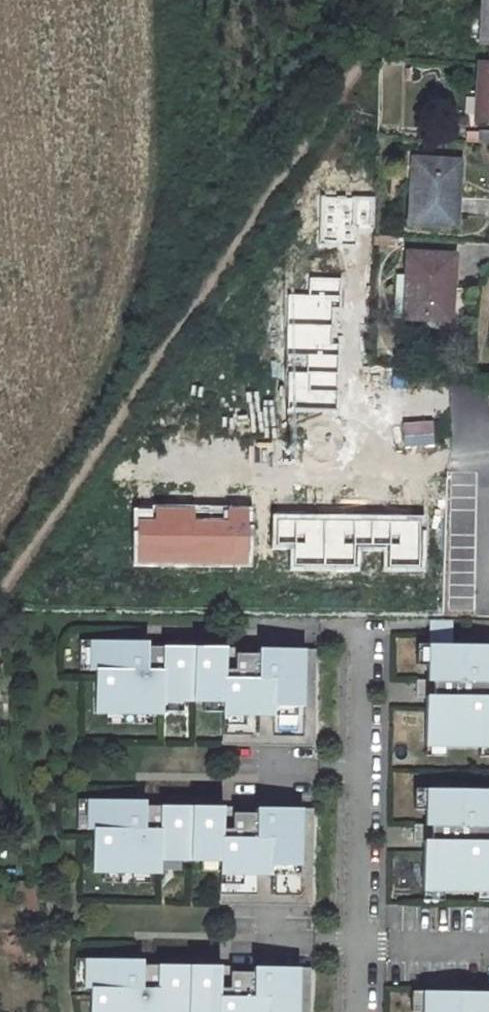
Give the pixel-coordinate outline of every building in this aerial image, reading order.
[(479,44),(488,45),(488,0),(482,0),(479,44)] [(476,119),(488,120),(488,66),(479,65),(476,119)] [(413,162),(409,224),(454,227),(458,164),(413,162)] [(396,282),(393,318),(448,322),(453,258),(408,255),(406,284),(396,282)] [(456,635),(454,621),(431,623),(432,637),(456,635)] [(90,673),(90,643),(80,643),(80,673),(90,673)] [(139,644),(90,643),(90,673),(96,673),(96,716),(107,716),(124,716),(135,717),(152,717),(164,717),(164,714),(164,704),(184,704),(203,704),(223,705),(223,715),(223,748),(315,749),(316,652),(260,651),(260,657),(226,656),(226,650),(139,649),(139,644)] [(418,646),(418,668),(429,668),(429,647),(418,646)] [(429,647),(429,668),(429,683),(417,683),(417,700),(426,700),(425,750),(446,750),(479,750),(488,750),(488,648),(429,647)] [(164,714),(184,714),(184,704),(164,704),(164,714)] [(203,714),(223,715),(223,705),(203,704),(203,714)] [(124,716),(107,716),(107,726),(124,726),(124,716)] [(152,717),(135,717),(135,726),(152,727),(152,717)] [(446,759),(446,750),(425,750),(425,759),(446,759)] [(479,750),(479,759),(488,760),(488,750),(479,750)] [(415,791),(415,813),(426,813),(427,792),(415,791)] [(427,792),(426,813),(426,827),(414,828),(414,844),(424,845),(423,894),(443,894),(477,895),(488,895),(488,793),(427,792)] [(77,832),(87,832),(88,802),(78,802),(77,832)] [(136,803),(88,802),(87,832),(94,832),(93,875),(104,875),(122,875),(133,876),(150,876),(161,876),(161,873),(162,863),(182,863),(200,863),(220,864),(220,874),(220,907),(312,908),(314,811),(257,810),(257,816),(223,815),(223,810),(136,808),(136,803)] [(161,873),(181,873),(182,863),(162,863),(161,873)] [(200,863),(200,873),(220,874),(220,864),(200,863)] [(122,875),(104,875),(104,885),(122,885),(122,875)] [(150,876),(133,876),(133,885),(150,886),(150,876)] [(443,903),(443,894),(423,894),(423,903),(443,903)] [(477,895),(477,904),(488,904),(488,895),(477,895)] [(75,991),(85,991),(85,961),(75,961),(75,991)] [(85,961),(85,991),(91,991),(91,1011),(310,1011),(311,971),(254,970),(254,975),(221,974),(221,969),(134,967),(134,962),(85,961)] [(412,1011),(423,1011),(423,994),(412,994),(412,1011)] [(423,994),(423,1011),(488,1011),(488,995),(423,994)]
